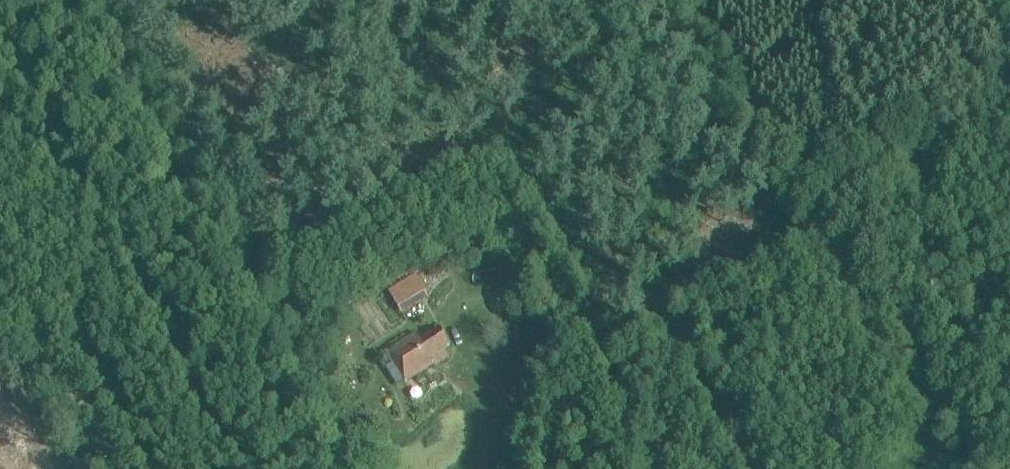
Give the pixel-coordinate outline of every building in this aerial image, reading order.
[(388,292),(389,293),(401,315),(429,298),(415,276),(388,292)] [(443,349),(449,345),(439,328),(420,340),(415,332),(385,352),(404,383),(434,365),(435,366),(448,357),(443,349)]
